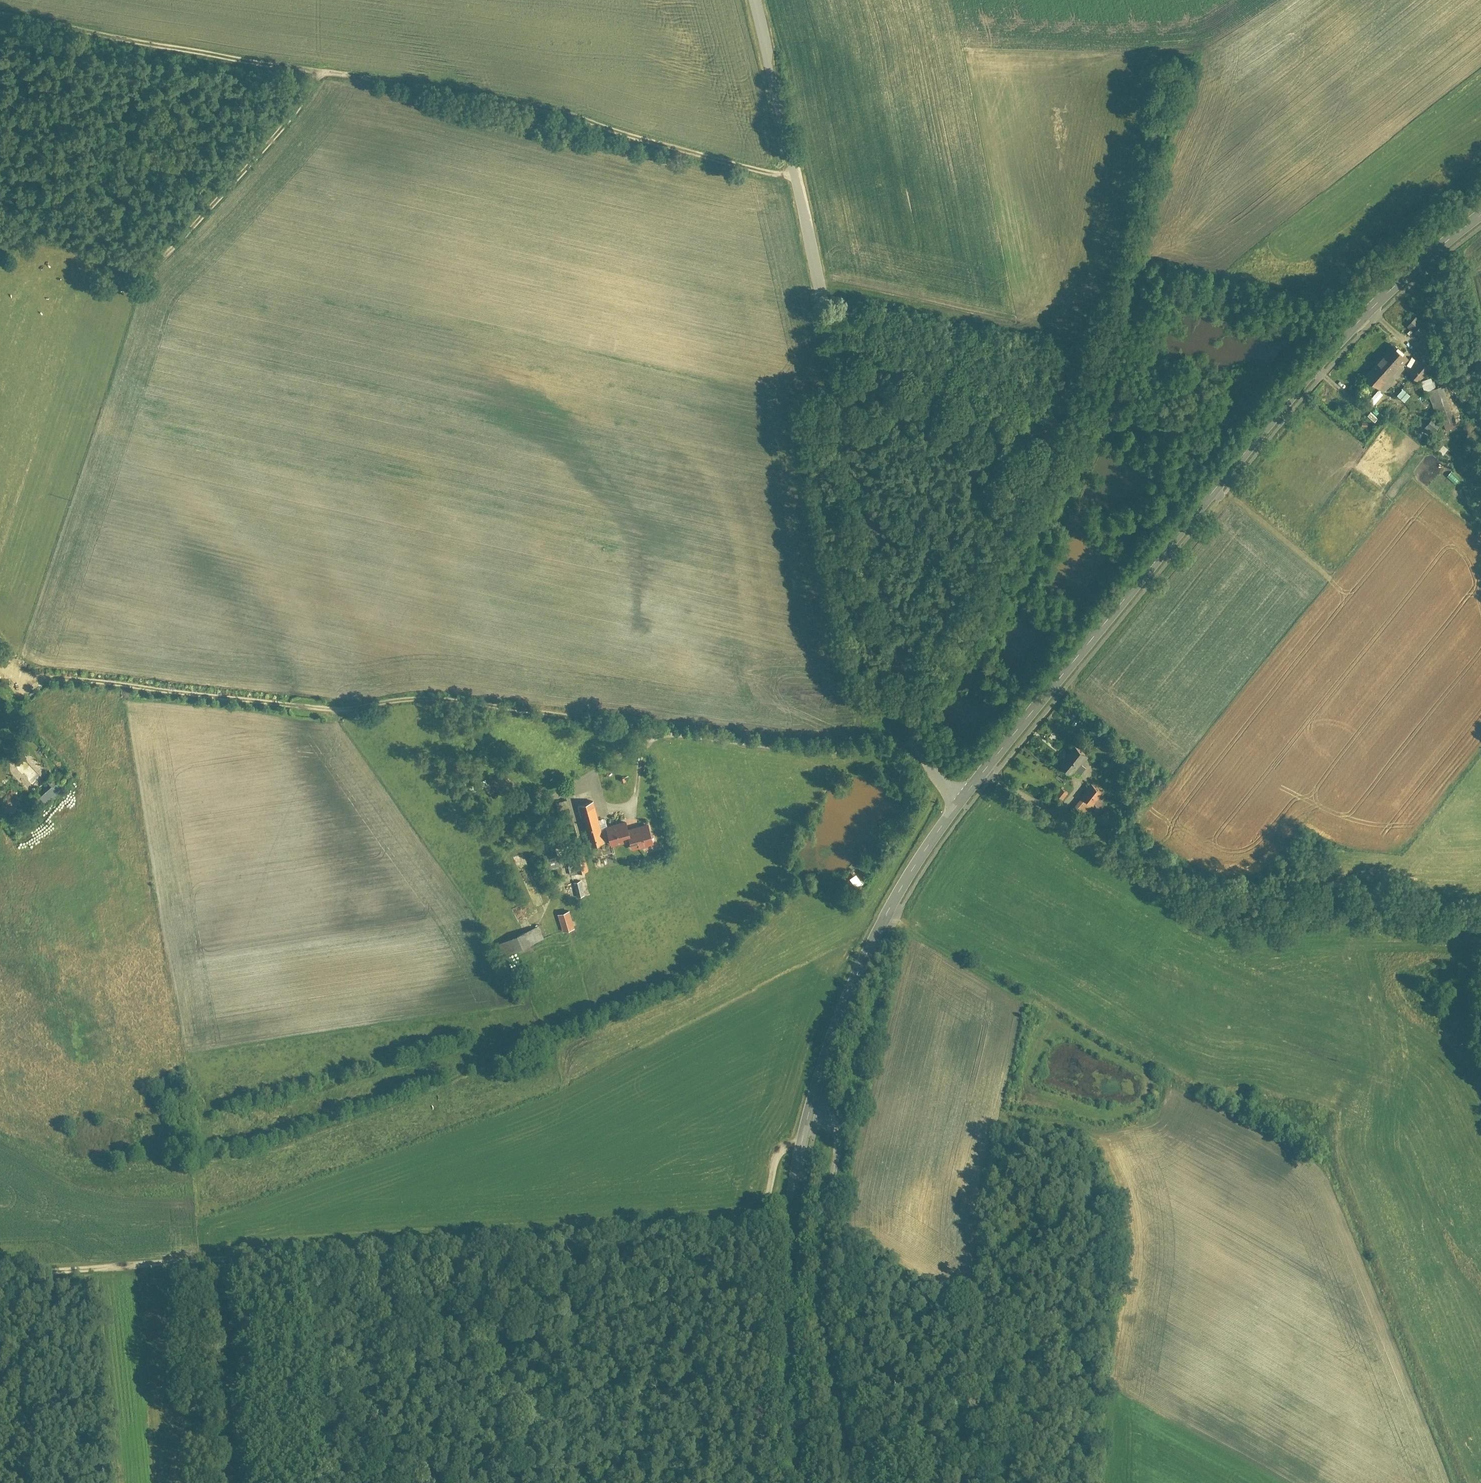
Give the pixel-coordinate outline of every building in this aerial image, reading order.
[(1416,319),(1408,330),(1425,345),(1434,334),(1416,319)] [(1392,348),(1364,379),(1381,394),(1409,363),(1392,348)] [(1423,362),(1411,373),(1419,382),(1431,370),(1423,362)] [(1446,388),(1430,394),(1441,428),(1458,423),(1446,388)] [(1102,742),(1109,733),(1103,728),(1096,738),(1102,742)] [(1074,746),(1059,766),(1073,777),(1074,776),(1078,778),(1082,772),(1079,770),(1089,757),(1074,746)] [(1092,784),(1080,799),(1093,810),(1098,813),(1101,810),(1108,801),(1103,797),(1105,794),(1092,784)] [(1054,798),(1061,804),(1068,794),(1061,789),(1054,798)] [(595,802),(577,806),(588,850),(605,846),(595,802)] [(1086,817),(1089,812),(1083,808),(1080,812),(1086,817)] [(606,830),(612,848),(626,844),(629,852),(654,845),(648,826),(625,833),(623,825),(606,830)] [(538,836),(547,870),(560,866),(551,832),(538,836)] [(569,856),(574,875),(587,871),(582,852),(569,856)] [(568,914),(558,917),(562,932),(572,929),(568,914)] [(499,943),(505,956),(543,938),(537,926),(499,943)]
